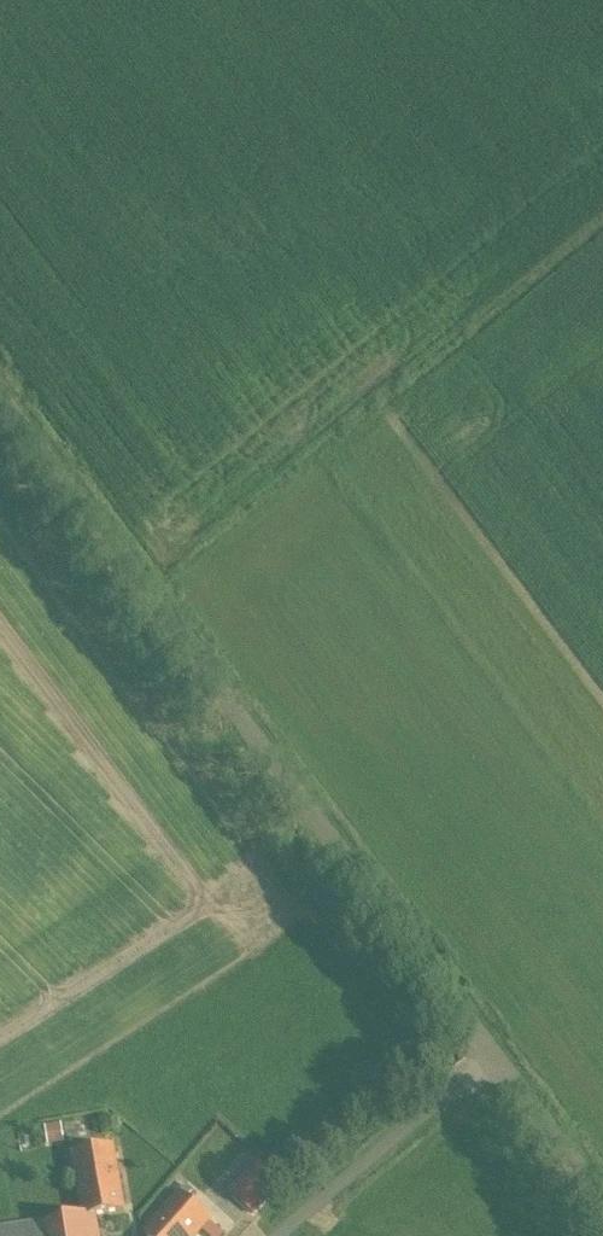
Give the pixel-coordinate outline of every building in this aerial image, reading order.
[(97,1214),(125,1210),(115,1147),(71,1154),(81,1217),(41,1224),(41,1220),(0,1227),(0,1235),(100,1235),(97,1214)] [(252,1215),(282,1184),(260,1163),(230,1194),(252,1215)] [(210,1219),(178,1191),(142,1231),(148,1235),(195,1235),(210,1219)]
